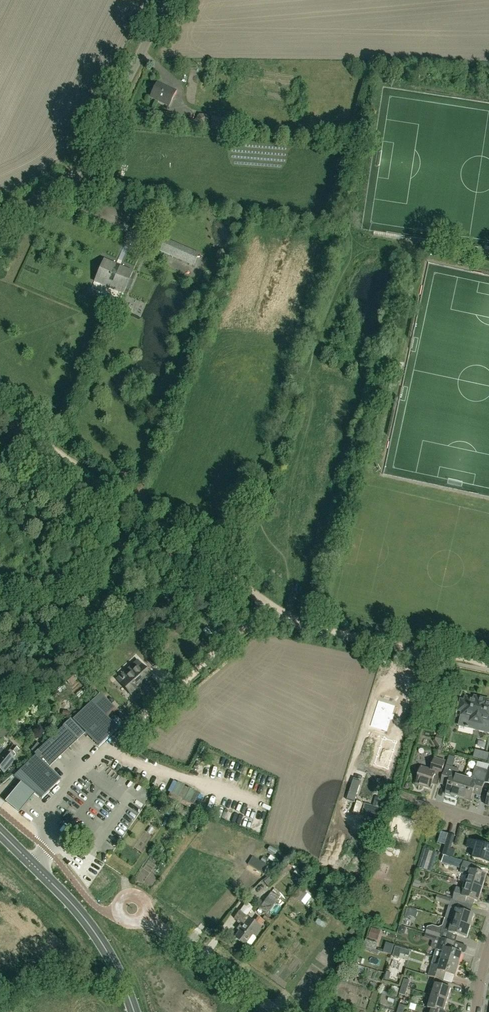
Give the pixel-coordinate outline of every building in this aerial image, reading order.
[(169,105),(176,90),(157,82),(150,97),(169,105)] [(287,151),(279,152),(280,161),(289,160),(287,151)] [(165,238),(159,250),(193,265),(198,253),(165,238)] [(94,282),(122,295),(132,272),(104,259),(94,282)] [(181,640),(176,645),(193,663),(198,658),(181,640)] [(88,655),(81,660),(82,661),(89,670),(96,665),(89,656),(88,655)] [(131,695),(152,676),(141,664),(120,682),(131,695)] [(70,685),(74,682),(80,676),(72,668),(62,676),(70,685)] [(92,702),(106,716),(114,709),(100,694),(92,702)] [(469,722),(483,725),(484,720),(488,721),(488,703),(481,701),(482,698),(475,697),(475,699),(466,697),(465,701),(463,700),(461,702),(460,704),(460,706),(460,708),(460,711),(462,711),(462,715),(470,717),(469,722)] [(108,718),(106,716),(92,702),(92,701),(72,720),(99,747),(118,729),(108,718)] [(70,718),(63,726),(34,753),(36,755),(14,776),(20,782),(35,794),(41,799),(60,781),(48,768),(84,734),(70,718)] [(9,732),(4,726),(0,730),(0,740),(9,732)] [(19,750),(13,745),(7,753),(4,750),(0,755),(0,770),(4,773),(15,759),(13,757),(19,750)] [(482,753),(480,761),(488,763),(488,755),(482,753)] [(441,776),(445,761),(434,758),(430,770),(421,767),(416,784),(431,789),(435,774),(441,776)] [(459,797),(465,778),(457,775),(459,769),(446,765),(440,784),(448,786),(446,793),(459,797)] [(480,796),(484,783),(488,770),(475,767),(471,780),(465,778),(459,797),(470,801),(473,794),(480,796)] [(20,782),(4,801),(19,813),(35,794),(20,782)] [(444,855),(453,858),(456,849),(452,848),(455,835),(449,833),(445,844),(442,855),(444,855)] [(468,840),(466,847),(475,849),(473,858),(488,862),(488,846),(468,840)] [(431,872),(437,852),(423,848),(417,867),(431,872)] [(477,865),(453,858),(444,855),(442,861),(463,867),(461,873),(469,876),(466,883),(482,888),(486,874),(475,871),(477,865)] [(478,901),(482,888),(466,883),(464,890),(456,887),(453,900),(465,903),(467,898),(478,901)] [(305,904),(311,897),(304,892),(305,890),(300,886),(293,896),(305,904)] [(289,899),(274,888),(271,892),(257,911),(260,913),(262,910),(267,914),(279,898),(286,903),(289,899)] [(449,905),(451,899),(437,895),(435,901),(449,905)] [(445,918),(471,926),(474,914),(448,906),(445,918)] [(246,944),(248,946),(251,946),(256,939),(255,936),(252,935),(253,934),(255,936),(262,927),(260,925),(262,921),(258,918),(255,922),(247,916),(239,911),(234,918),(241,923),(237,929),(239,930),(234,937),(245,945),(246,944)] [(298,912),(294,916),(299,923),(303,919),(298,912)] [(325,927),(328,922),(321,918),(318,923),(325,927)] [(427,928),(426,933),(439,937),(441,938),(446,940),(449,932),(467,938),(471,926),(445,918),(441,931),(427,927),(427,928)] [(370,937),(381,942),(385,931),(374,927),(370,937)] [(434,957),(442,959),(459,964),(463,953),(453,950),(455,942),(446,940),(441,938),(439,938),(439,937),(426,933),(425,937),(425,938),(431,940),(432,942),(431,946),(432,948),(436,950),(434,957)] [(393,956),(398,958),(401,947),(396,946),(393,956)] [(456,976),(459,964),(442,959),(434,957),(432,964),(433,964),(429,976),(444,980),(446,973),(456,976)] [(358,966),(357,972),(365,974),(367,968),(358,966)] [(402,986),(408,988),(410,981),(404,979),(402,986)] [(432,996),(448,1000),(451,988),(436,983),(432,996)] [(406,993),(408,988),(402,986),(399,994),(405,996),(406,993)] [(448,1000),(432,996),(428,1008),(432,1009),(433,1009),(444,1011),(448,1000)]
